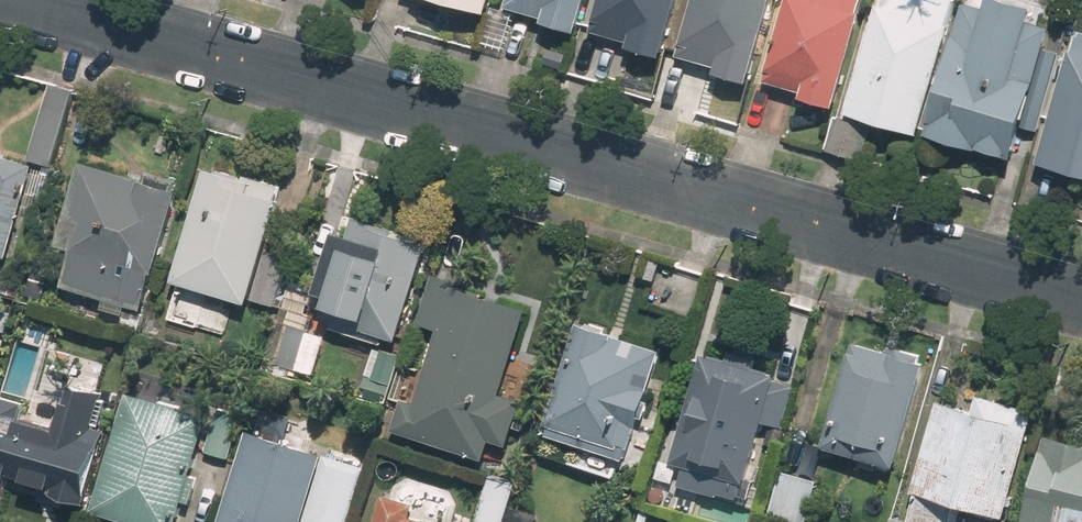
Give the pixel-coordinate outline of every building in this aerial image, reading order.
[(495,0),(446,0),(491,12),(495,0)] [(584,0),(510,0),(506,12),(574,32),(584,0)] [(594,31),(636,43),(634,50),(665,59),(681,0),(603,0),(594,31)] [(776,0),(701,0),(682,66),(752,86),(776,0)] [(843,93),(868,0),(793,0),(772,80),(806,89),(804,98),(839,107),(843,93)] [(925,134),(961,0),(879,0),(854,96),(843,93),(839,107),(827,151),(868,162),(879,121),(925,134)] [(966,1),(931,134),(1019,158),(1026,133),(1039,136),(1061,55),(1050,52),(1056,29),(1040,24),(1046,0),(967,0),(966,1)] [(1079,31),(1043,165),(1081,175),(1081,32),(1079,31)] [(47,85),(25,161),(49,168),(70,92),(47,85)] [(2,259),(29,166),(0,158),(0,258),(2,259)] [(144,311),(185,193),(189,181),(149,167),(144,180),(89,161),(59,246),(76,252),(64,284),(144,311)] [(290,185),(213,162),(177,281),(278,311),(293,260),(270,253),(290,185)] [(400,347),(434,243),(360,219),(354,237),(341,232),(318,305),(372,322),(368,337),(400,347)] [(408,399),(398,428),(488,460),(495,441),(513,448),(530,397),(499,386),(526,308),(437,277),(421,322),(444,330),(419,402),(408,399)] [(665,347),(580,320),(544,432),(629,459),(665,347)] [(298,373),(312,334),(279,322),(265,361),(298,373)] [(897,469),(929,356),(856,335),(824,448),(897,469)] [(794,406),(773,399),(782,371),(707,349),(673,463),(685,466),(679,485),(742,504),(767,421),(788,427),(794,406)] [(965,505),(1009,517),(1039,406),(976,389),(971,408),(934,398),(910,490),(918,492),(910,518),(919,520),(924,521),(960,521),(965,505)] [(133,392),(97,512),(131,521),(182,521),(203,453),(214,416),(133,392)] [(88,507),(116,418),(59,400),(51,423),(22,414),(2,480),(88,507)] [(244,424),(214,416),(203,453),(233,462),(244,424)] [(253,429),(223,521),(351,521),(369,466),(253,429)] [(1048,432),(1027,521),(1081,521),(1081,440),(1048,432)] [(783,463),(770,515),(799,521),(807,521),(819,472),(783,463)] [(490,475),(477,518),(490,521),(508,521),(520,483),(490,475)] [(385,490),(377,521),(443,521),(412,514),(416,498),(385,490)]
